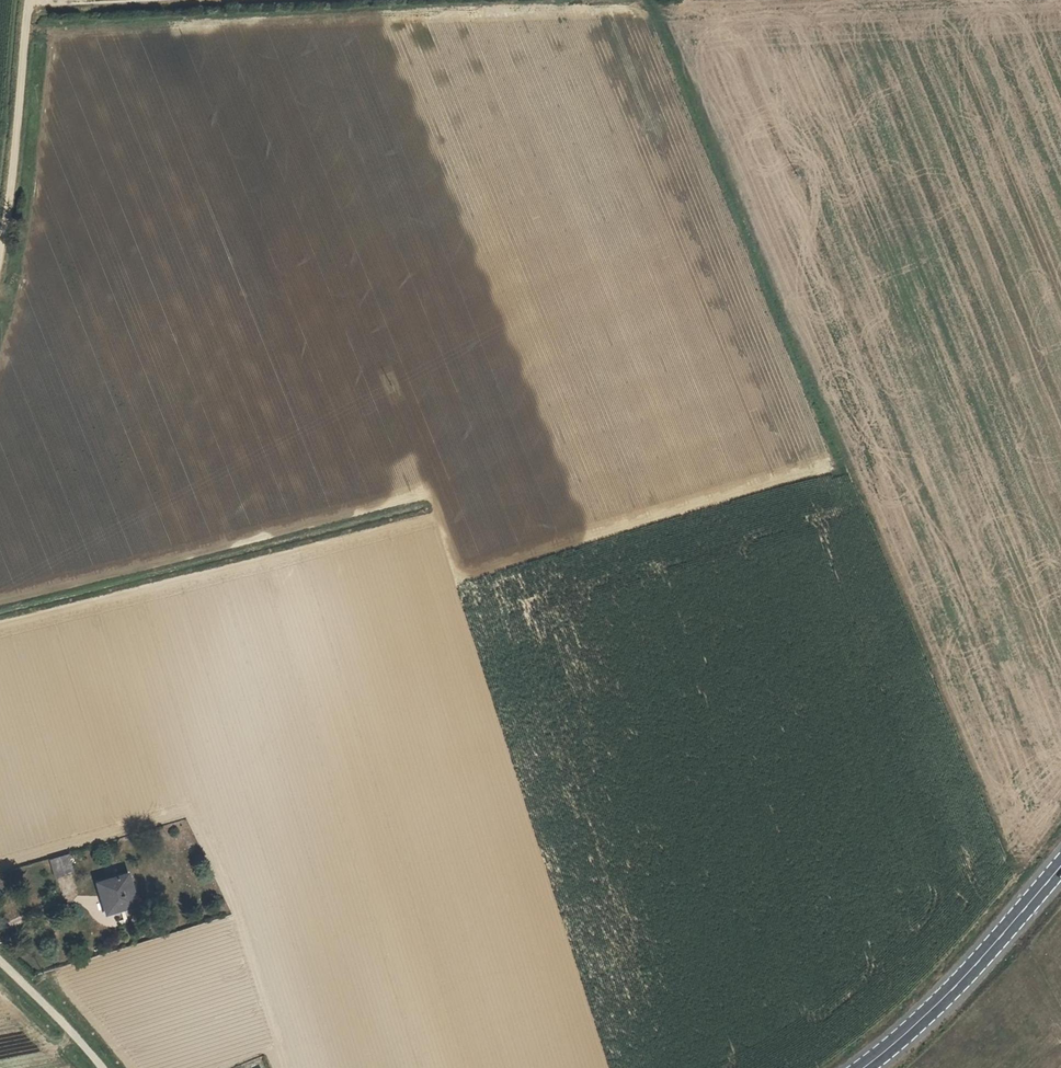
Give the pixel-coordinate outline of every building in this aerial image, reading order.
[(52,878),(71,873),(66,855),(48,860),(52,878)] [(134,905),(125,876),(97,885),(105,914),(134,905)]
